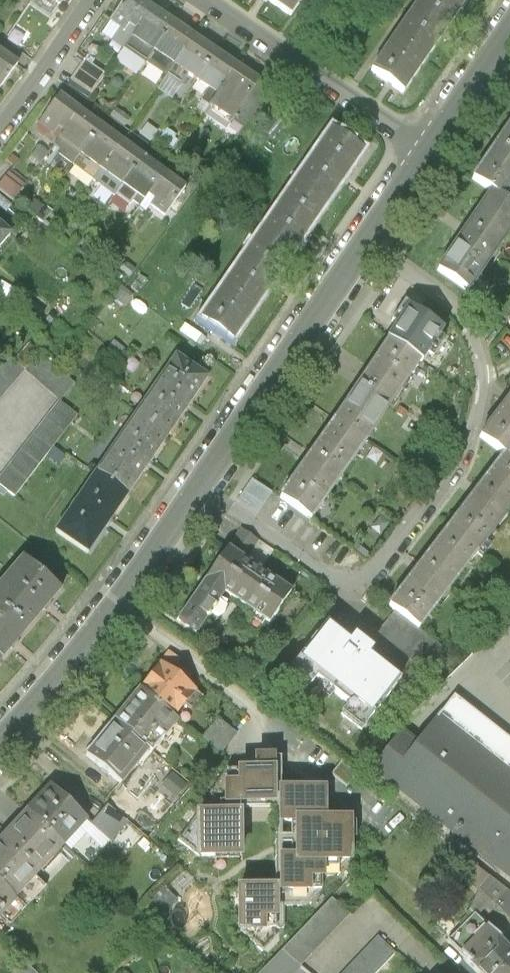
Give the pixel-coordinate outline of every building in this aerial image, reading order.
[(152,10),(138,0),(127,0),(112,22),(134,37),(152,10)] [(292,17),(304,0),(266,0),(292,17)] [(394,39),(424,60),(460,8),(448,0),(421,0),(394,39)] [(460,8),(466,0),(448,0),(460,8)] [(152,10),(134,37),(155,52),(174,25),(152,10)] [(6,31),(22,51),(38,39),(23,18),(6,31)] [(174,25),(155,52),(177,66),(195,39),(174,25)] [(195,39),(177,66),(198,81),(217,54),(195,39)] [(401,92),(424,60),(394,39),(371,72),(401,92)] [(117,50),(112,64),(136,72),(141,58),(117,50)] [(217,54),(198,81),(220,96),(239,69),(217,54)] [(0,55),(0,90),(16,67),(0,55)] [(105,77),(84,63),(70,83),(91,98),(105,77)] [(239,69),(220,96),(213,107),(234,121),(259,83),(239,69)] [(271,91),(259,83),(234,121),(245,129),(271,91)] [(57,129),(64,134),(80,113),(59,98),(39,125),(53,135),(57,129)] [(101,128),(80,113),(64,134),(59,141),(80,157),(101,128)] [(492,193),(504,201),(509,193),(509,127),(473,180),(492,193)] [(80,157),(101,172),(122,144),(101,128),(80,157)] [(331,133),(294,186),(323,206),(360,153),(331,133)] [(101,172),(121,187),(142,159),(122,144),(101,172)] [(143,204),(149,197),(164,175),(142,159),(121,187),(143,204)] [(11,198),(24,182),(8,169),(0,178),(0,189),(11,198)] [(184,190),(164,175),(149,197),(169,211),(184,190)] [(294,186),(257,240),(286,260),(323,206),(294,186)] [(439,270),(470,292),(509,234),(509,205),(504,201),(492,193),(439,270)] [(49,216),(33,204),(27,214),(43,225),(49,216)] [(9,236),(0,228),(0,247),(9,236)] [(257,240),(220,293),(249,313),(286,260),(257,240)] [(231,340),(249,313),(220,293),(202,320),(231,340)] [(388,341),(419,361),(421,363),(428,352),(433,355),(443,340),(438,337),(443,330),(430,321),(431,319),(404,301),(391,321),(396,324),(385,339),(388,341)] [(334,420),(365,441),(419,361),(388,341),(334,420)] [(39,357),(24,373),(23,375),(58,404),(59,405),(73,387),(39,357)] [(176,358),(136,416),(167,437),(207,379),(176,358)] [(23,375),(24,373),(7,359),(0,366),(0,401),(23,375)] [(59,405),(58,404),(0,479),(0,489),(14,499),(76,418),(59,405)] [(485,438),(508,455),(509,456),(509,405),(485,438)] [(127,495),(167,437),(136,416),(96,474),(127,495)] [(365,441),(334,420),(279,498),(310,519),(365,441)] [(450,530),(483,555),(509,520),(509,456),(508,455),(450,530)] [(86,554),(127,495),(96,474),(56,533),(86,554)] [(255,515),(270,492),(249,478),(234,501),(255,515)] [(425,630),(483,555),(450,530),(393,605),(425,630)] [(198,629),(223,591),(270,623),(292,591),(228,547),(180,617),(198,629)] [(0,588),(0,602),(28,626),(58,591),(23,561),(0,588)] [(28,626),(0,602),(0,659),(28,626)] [(342,640),(322,624),(297,657),(365,710),(390,678),(361,655),(366,648),(348,633),(342,640)] [(193,693),(161,666),(140,690),(172,717),(193,693)] [(177,721),(172,717),(140,690),(114,722),(147,751),(151,753),(177,721)] [(199,739),(216,754),(234,732),(215,718),(199,739)] [(442,719),(419,749),(402,736),(374,773),(509,876),(509,771),(442,719)] [(147,751),(114,722),(86,755),(120,784),(147,751)] [(242,859),(241,805),(276,804),(276,887),(238,887),(239,928),(261,950),(275,935),(275,927),(283,926),(283,904),(306,903),(321,887),(320,873),(333,873),(349,856),(349,816),(324,817),(323,787),(275,788),(275,759),(259,760),(259,772),(229,772),(213,799),(213,817),(201,817),(182,844),(202,859),(242,859)] [(84,820),(49,787),(21,817),(57,850),(84,820)] [(108,839),(123,821),(104,804),(88,822),(108,839)] [(21,817),(0,840),(0,886),(13,898),(57,850),(21,817)] [(13,898),(0,886),(0,912),(13,898)] [(345,909),(325,891),(277,947),(296,962),(345,909)] [(449,941),(461,954),(485,929),(473,917),(449,941)] [(485,929),(461,954),(480,972),(509,972),(509,955),(485,929)] [(378,938),(343,972),(378,972),(396,955),(378,938)] [(277,947),(252,972),(285,972),(296,962),(277,947)] [(23,961),(11,972),(36,972),(23,961)]
